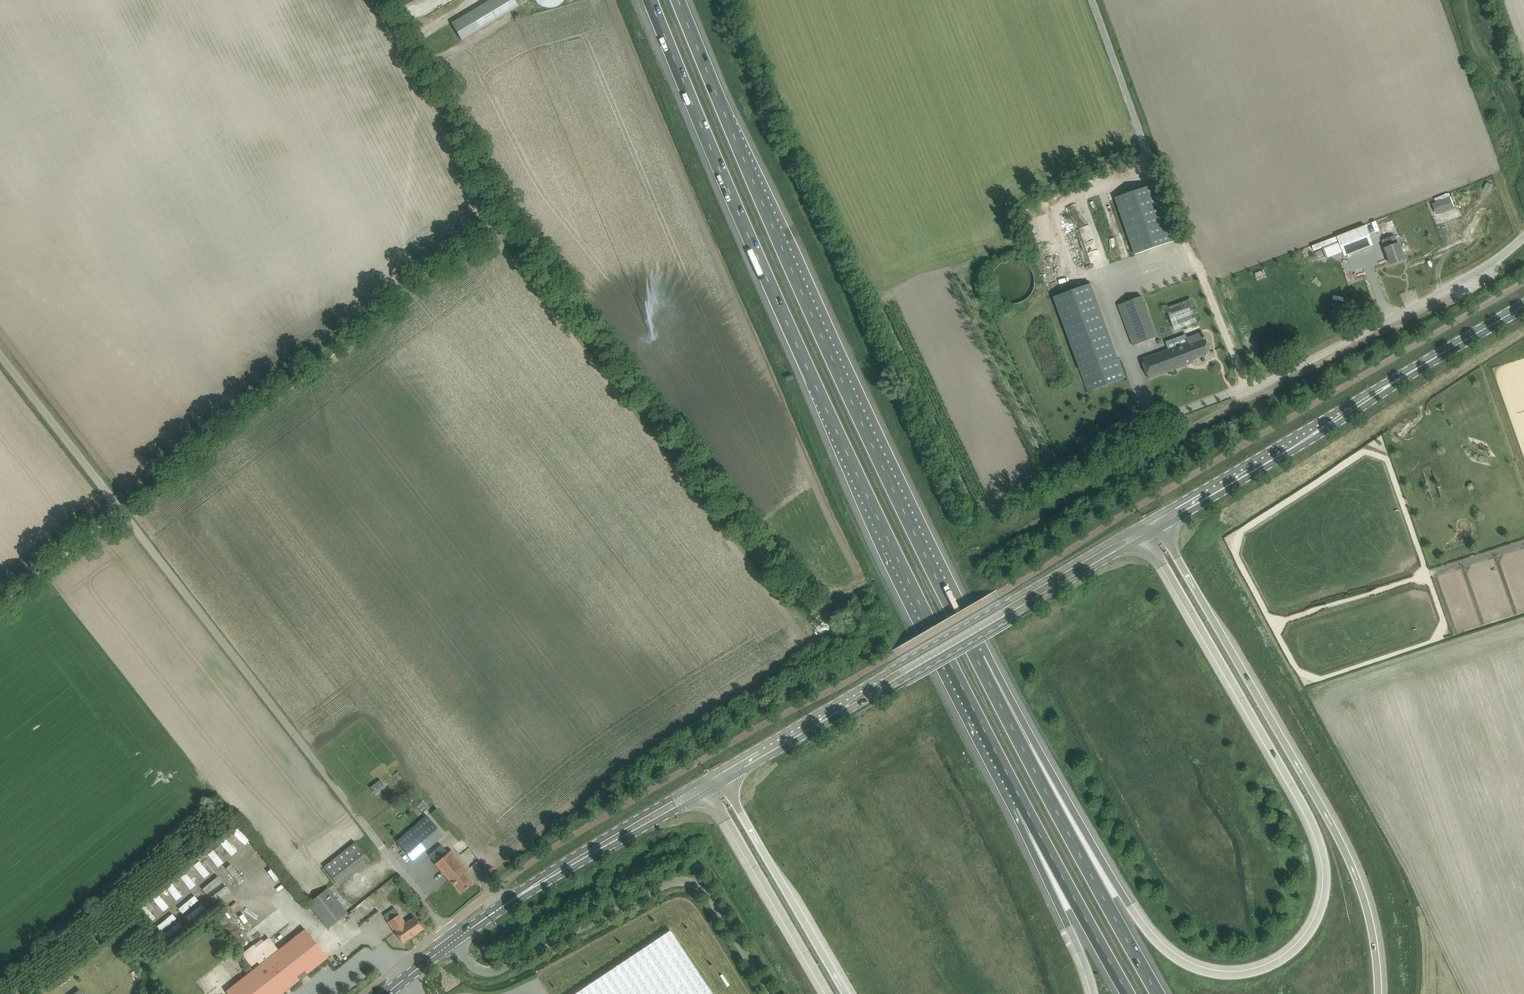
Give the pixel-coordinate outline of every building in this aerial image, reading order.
[(452,23),(462,40),(518,6),(514,0),(490,0),(452,23)] [(544,11),(560,0),(537,0),(544,11)] [(1493,186),(1487,183),(1484,189),(1490,192),(1493,186)] [(1116,198),(1135,254),(1173,241),(1153,185),(1116,198)] [(1450,197),(1432,204),(1436,214),(1454,208),(1450,197)] [(1381,225),(1395,221),(1393,214),(1379,219),(1381,225)] [(1373,236),(1381,233),(1376,220),(1369,222),(1373,236)] [(1366,225),(1337,236),(1339,241),(1345,256),(1374,245),(1366,225)] [(1339,241),(1337,236),(1312,246),(1314,251),(1339,241)] [(1388,239),(1383,241),(1386,248),(1388,254),(1391,264),(1405,259),(1403,254),(1402,249),(1399,243),(1398,244),(1395,236),(1388,239)] [(1323,249),(1315,252),(1318,260),(1326,257),(1323,249)] [(1306,268),(1299,270),(1302,278),(1309,275),(1306,268)] [(1083,377),(1089,392),(1126,378),(1091,284),(1054,297),(1083,377)] [(1118,305),(1133,345),(1157,337),(1142,296),(1118,305)] [(1168,312),(1175,330),(1197,322),(1190,301),(1172,307),(1173,310),(1168,312)] [(1189,343),(1143,359),(1149,378),(1194,362),(1193,360),(1211,354),(1204,332),(1187,338),(1189,343)] [(816,604),(820,608),(824,604),(820,600),(816,604)] [(386,786),(381,780),(371,787),(375,794),(386,786)] [(415,807),(422,814),(429,807),(423,800),(415,807)] [(397,842),(413,860),(443,834),(428,816),(397,842)] [(231,833),(245,844),(249,838),(236,827),(231,833)] [(231,855),(237,850),(225,838),(220,843),(231,855)] [(324,867),(339,886),(371,861),(356,842),(324,867)] [(430,857),(436,864),(436,863),(461,892),(473,882),(464,872),(467,870),(451,851),(448,853),(443,846),(430,857)] [(212,848),(206,854),(217,866),(223,861),(212,848)] [(199,860),(193,865),(203,877),(209,872),(199,860)] [(185,871),(179,876),(190,888),(196,884),(185,871)] [(176,899),(182,894),(171,882),(165,887),(176,899)] [(309,904),(310,905),(328,929),(348,913),(332,894),(328,889),(325,891),(309,904)] [(158,893),(152,898),(163,910),(169,905),(158,893)] [(384,915),(403,942),(423,928),(416,917),(406,924),(395,908),(384,915)] [(227,991),(230,993),(281,993),(300,979),(301,980),(308,974),(307,974),(328,958),(305,929),(279,950),(260,965),(227,991)] [(574,993),(713,993),(670,930),(574,993)] [(262,939),(254,946),(256,948),(257,949),(265,943),(262,939)]
